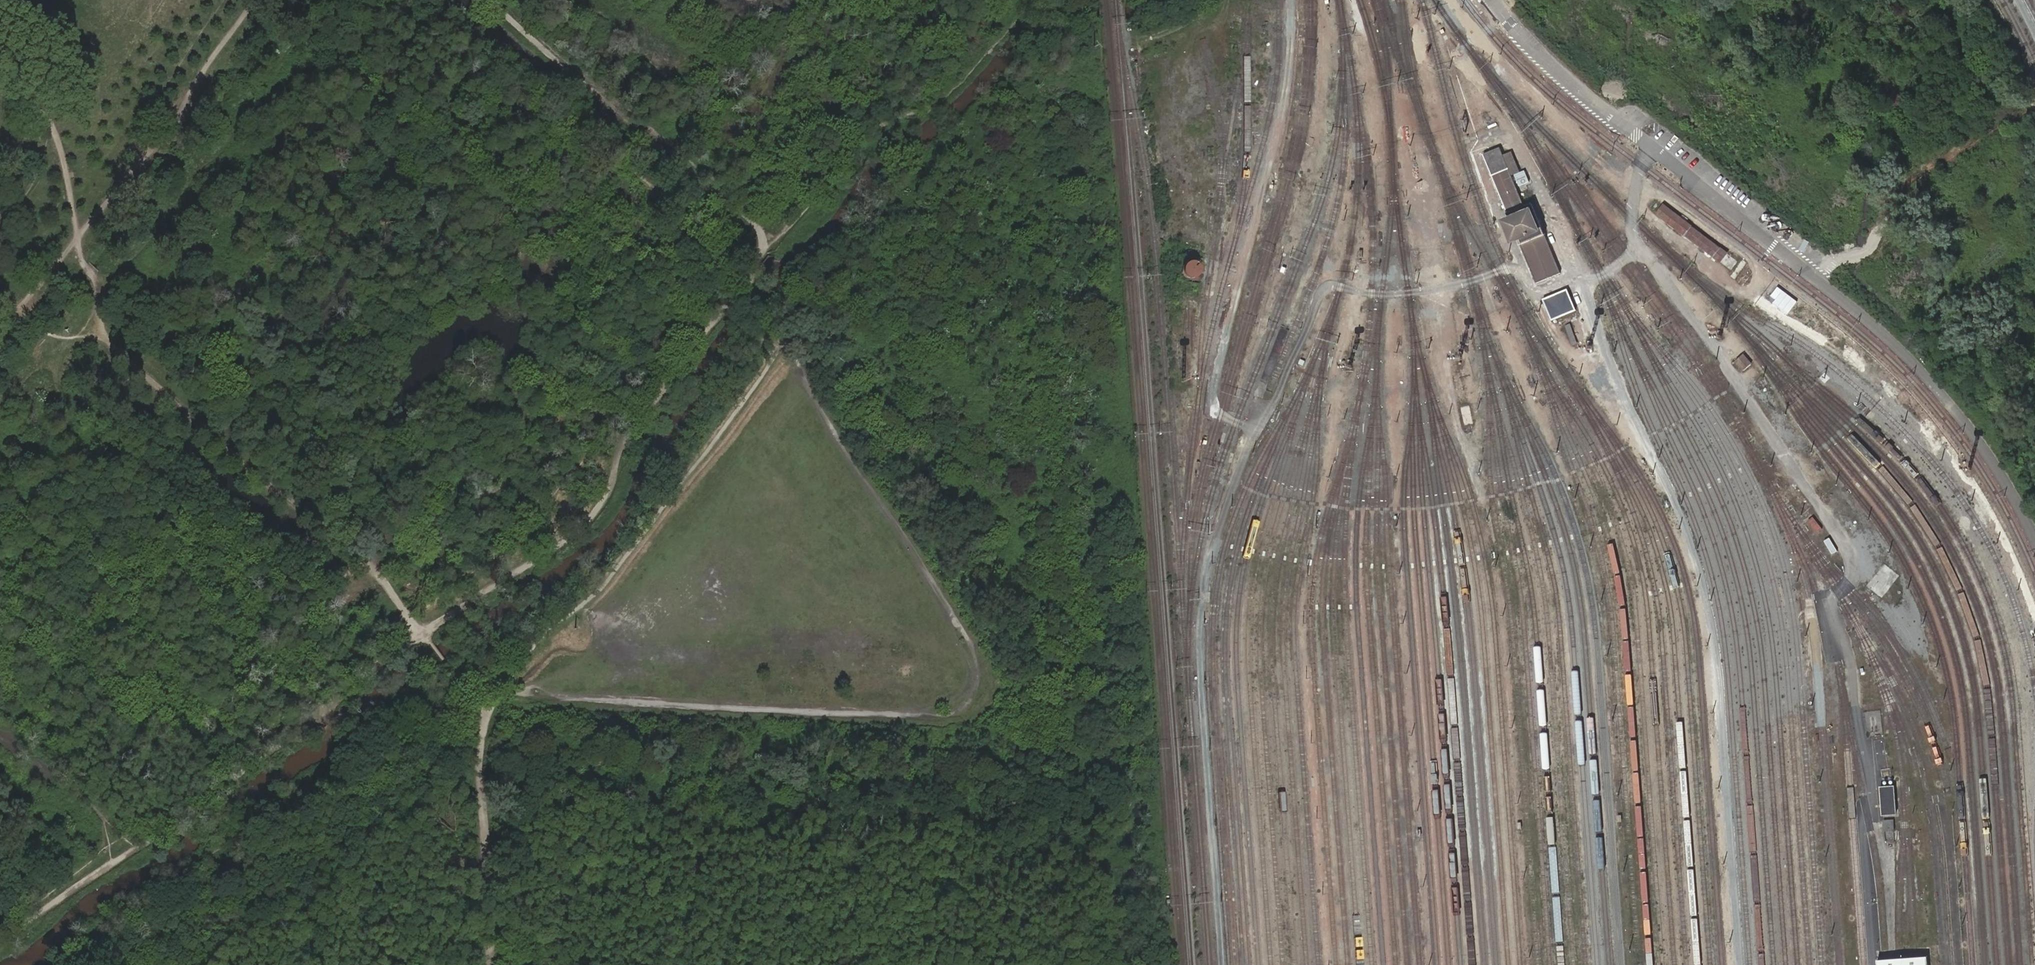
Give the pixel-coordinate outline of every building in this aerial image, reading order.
[(1503,203),(1520,196),(1518,192),(1527,189),(1512,152),(1503,155),(1500,148),(1483,155),(1503,203)] [(1511,245),(1544,231),(1533,203),(1507,214),(1509,218),(1501,221),(1511,245)] [(1655,214),(1720,264),(1728,253),(1663,203),(1655,214)] [(1536,284),(1561,273),(1546,235),(1521,246),(1536,284)] [(1190,259),(1178,266),(1185,278),(1197,271),(1190,259)] [(1742,259),(1729,276),(1734,280),(1747,262),(1742,259)] [(1543,300),(1552,321),(1577,311),(1568,289),(1543,300)] [(1572,346),(1577,344),(1570,324),(1564,326),(1572,346)] [(1752,364),(1743,354),(1735,362),(1743,372),(1752,364)] [(1894,786),(1879,787),(1881,817),(1896,815),(1894,786)] [(1883,821),(1884,831),(1894,831),(1893,821),(1883,821)]
